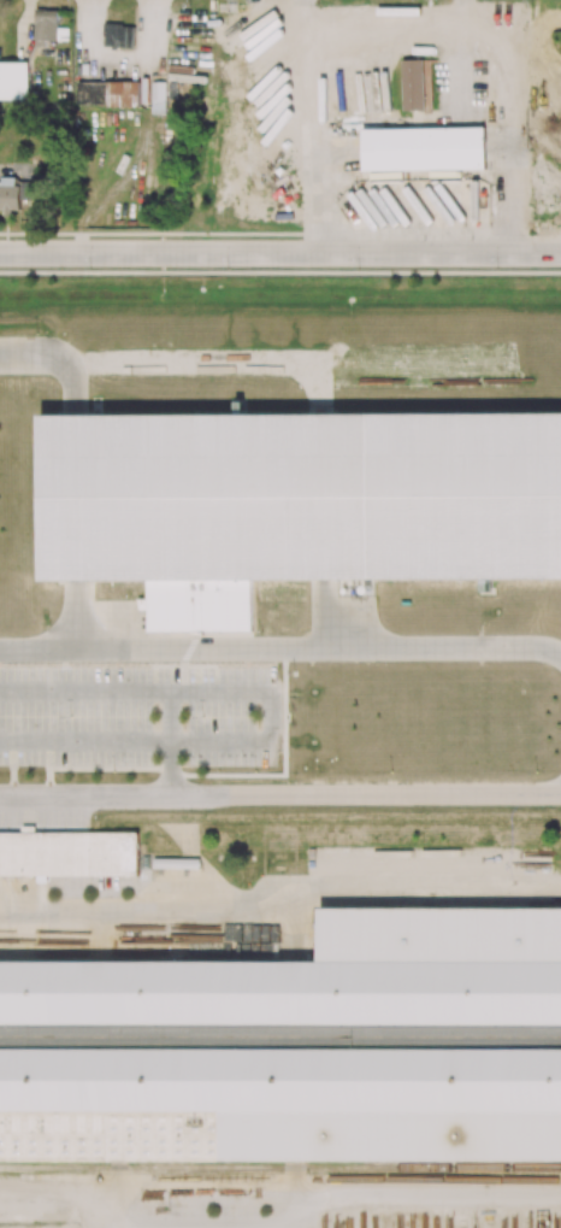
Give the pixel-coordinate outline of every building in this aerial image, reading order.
[(401,59),(421,58),(423,111),(402,111),(401,59)] [(29,98),(0,98),(0,60),(29,59),(29,98)] [(361,129),(484,127),(485,171),(362,174),(361,129)] [(0,832),(0,876),(138,876),(138,833),(0,832)] [(319,908),(319,962),(0,962),(0,1024),(560,1024),(560,908),(319,908)] [(219,1162),(219,1161),(560,1161),(560,1049),(0,1049),(0,1162),(219,1162)]
